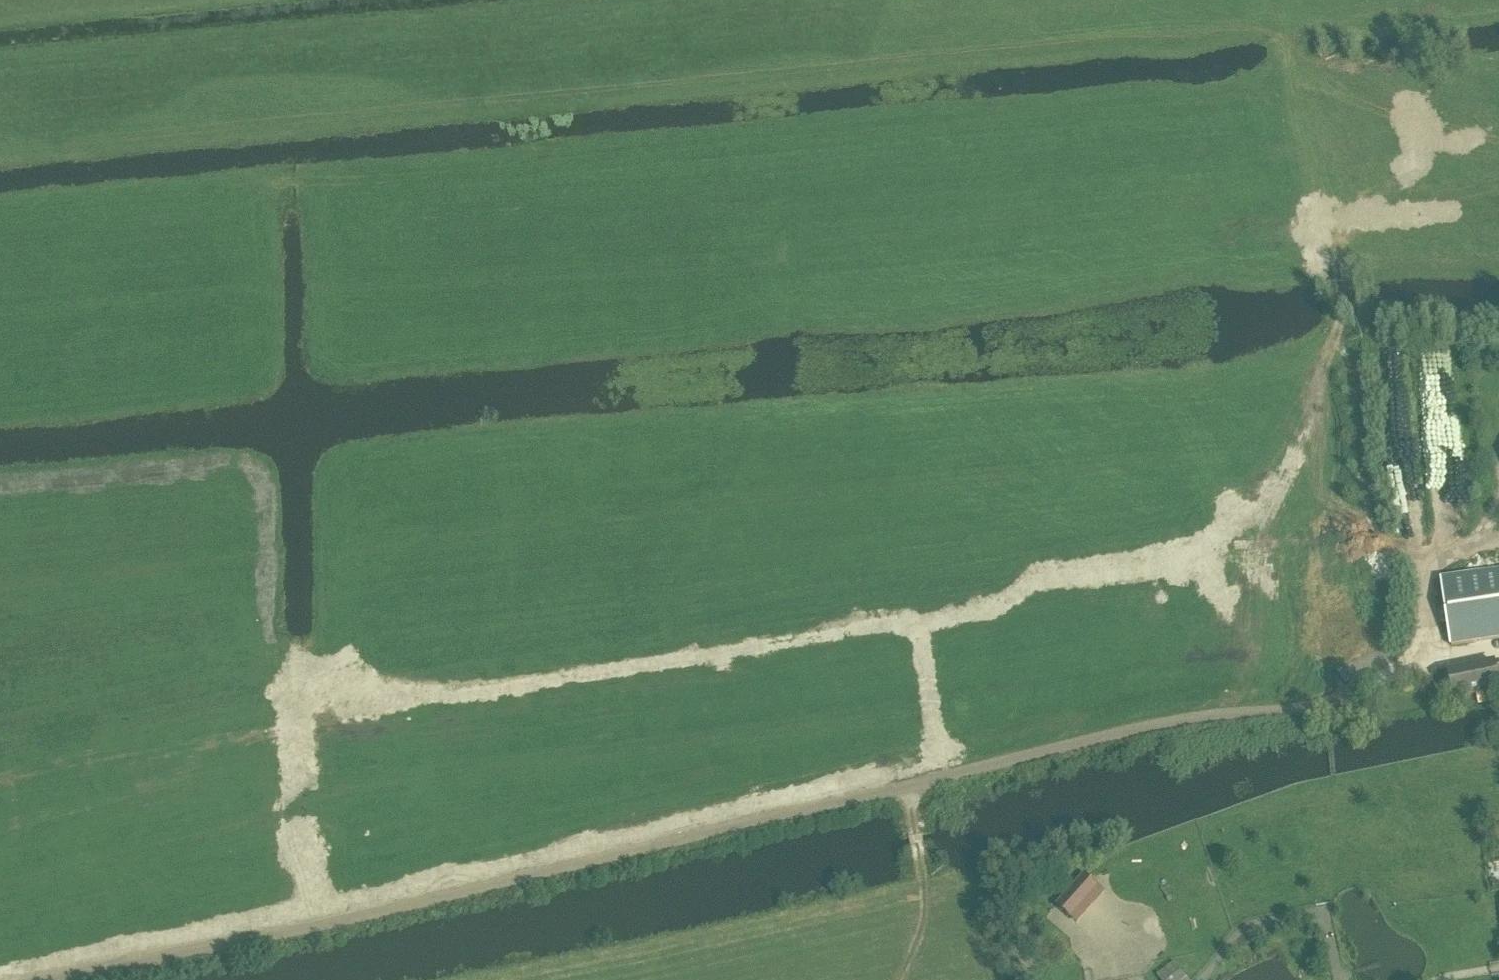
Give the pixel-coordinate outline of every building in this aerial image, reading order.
[(1498,639),(1498,571),(1441,579),(1451,646),(1498,639)] [(1496,669),(1494,663),(1449,673),(1455,701),(1498,691),(1498,668),(1496,669)] [(1084,877),(1057,907),(1072,920),(1099,890),(1084,877)] [(1174,963),(1156,976),(1159,979),(1187,979),(1174,963)]
